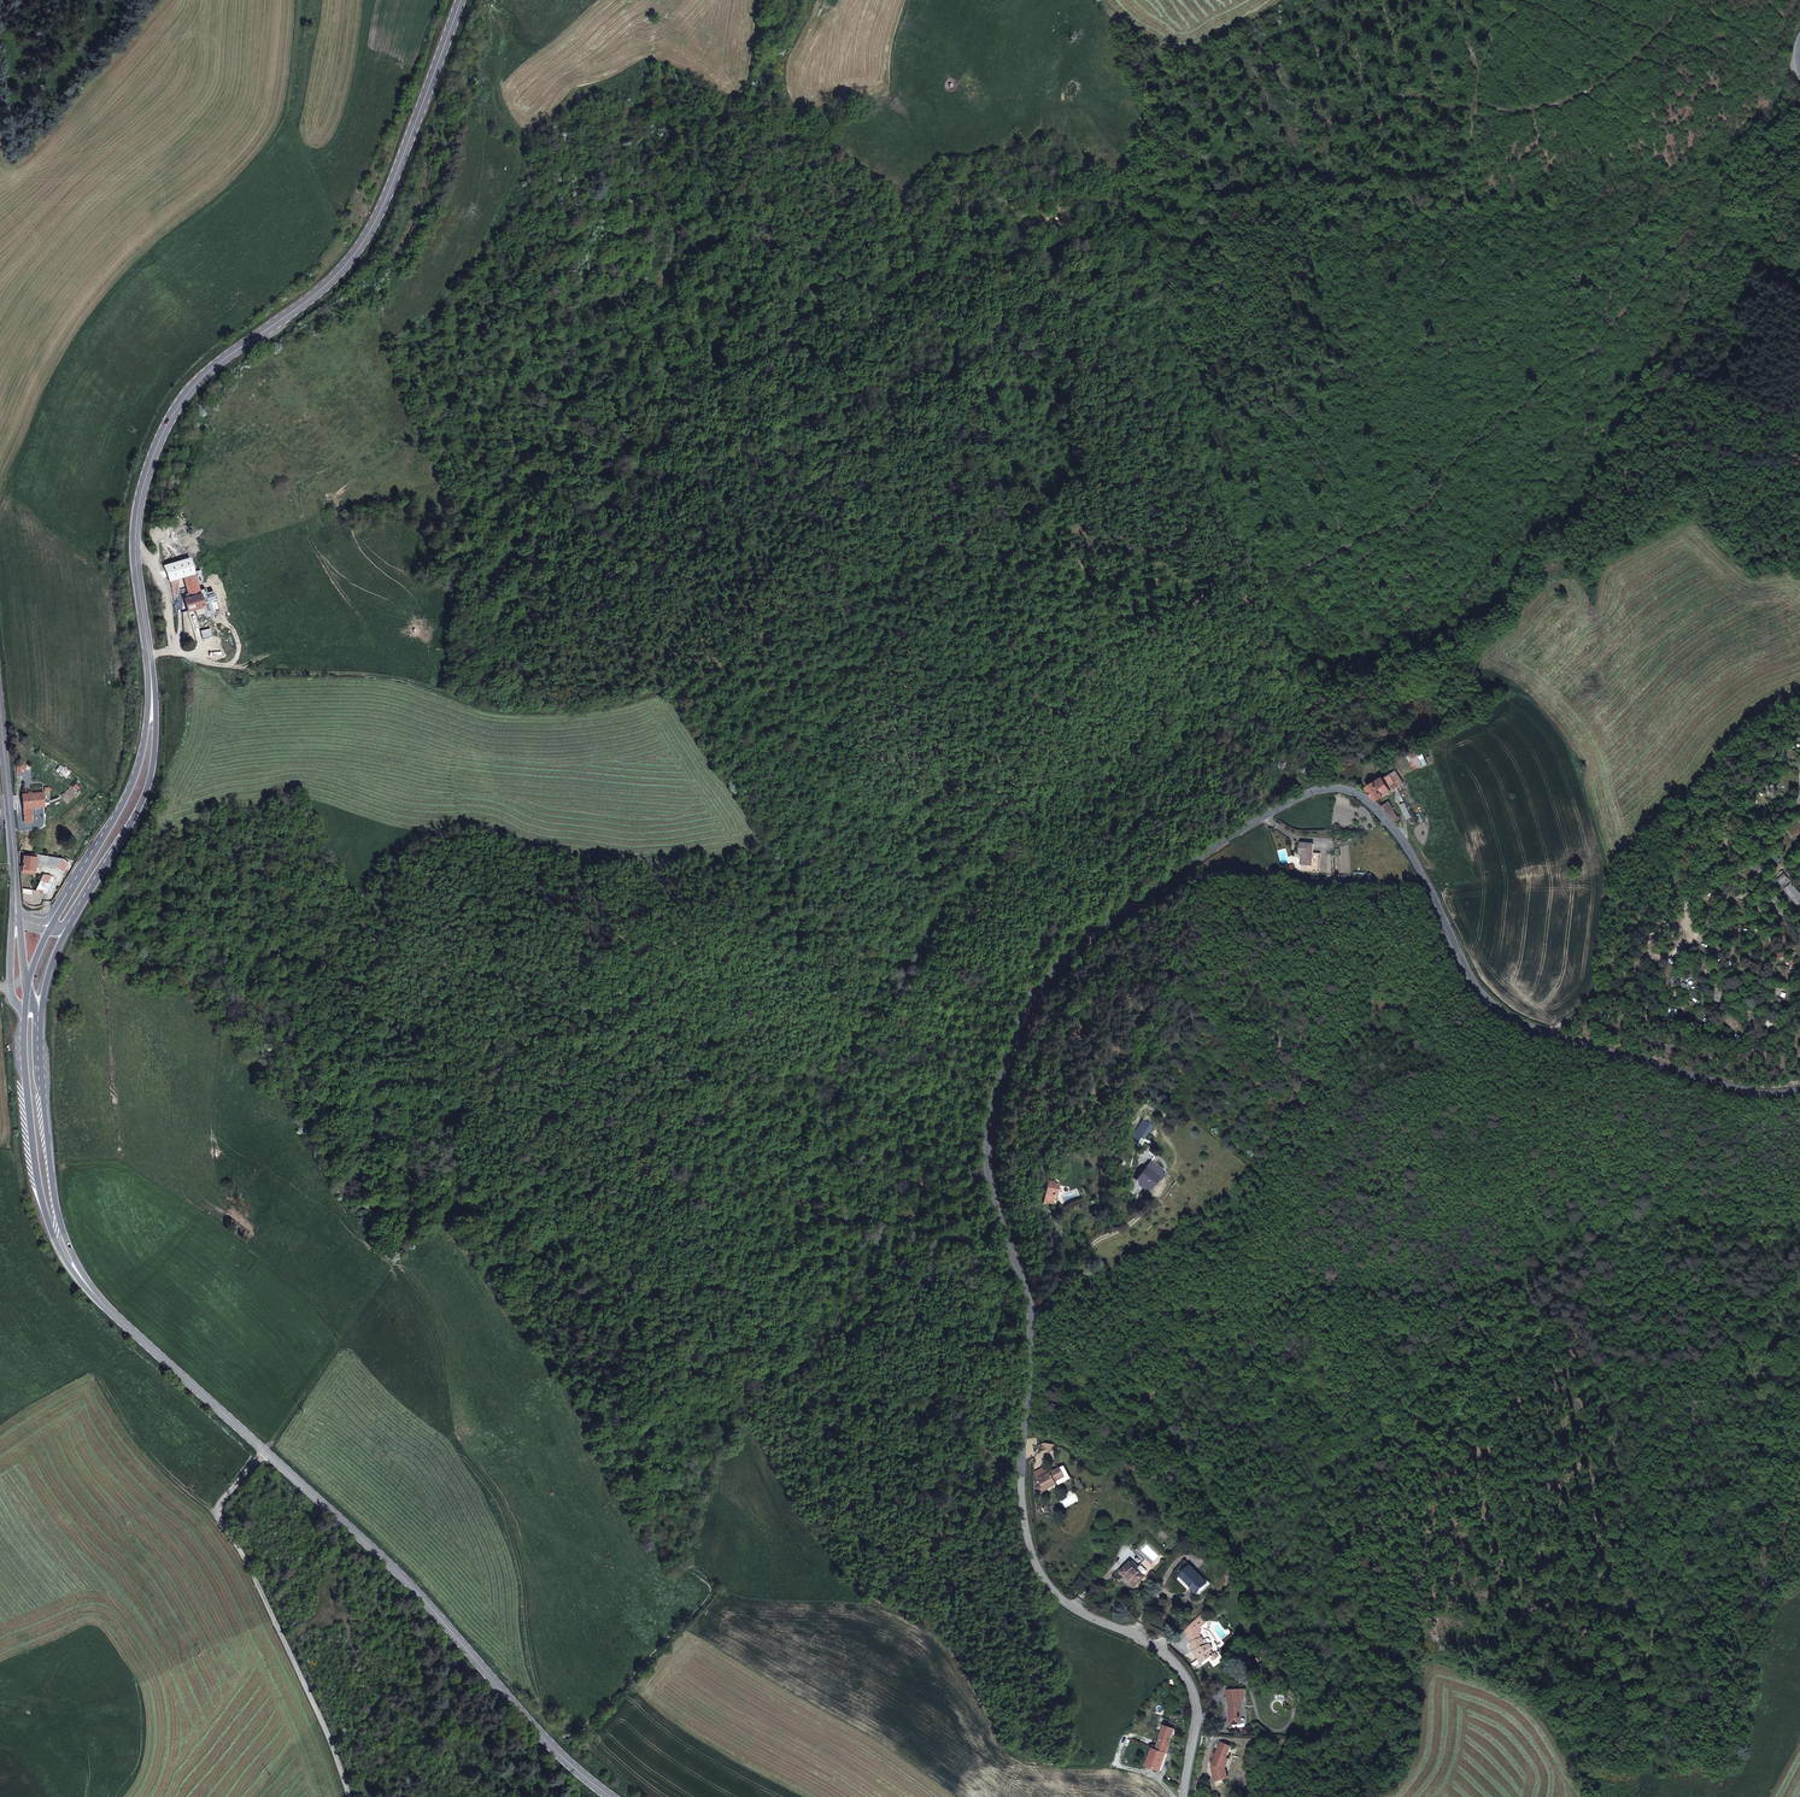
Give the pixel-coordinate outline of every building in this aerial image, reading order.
[(184,599),(188,612),(204,607),(190,559),(164,567),(170,581),(173,597),(178,595),(179,585),(177,579),(184,577),(189,597),(184,599)] [(1369,786),(1377,800),(1398,789),(1394,780),(1391,775),(1383,780),(1382,778),(1369,786)] [(22,794),(24,823),(32,822),(31,809),(45,807),(43,792),(22,794)] [(1383,806),(1395,822),(1400,820),(1398,816),(1396,816),(1389,804),(1383,806)] [(1300,855),(1299,866),(1310,867),(1311,854),(1312,845),(1299,844),(1298,855),(1300,855)] [(24,856),(22,869),(35,871),(36,864),(56,868),(62,859),(61,858),(24,852),(23,856),(24,856)] [(1309,872),(1317,873),(1319,855),(1311,854),(1310,867),(1309,872)] [(62,859),(56,868),(64,873),(68,863),(62,859)] [(43,874),(36,889),(46,894),(55,878),(51,876),(43,874)] [(1784,874),(1776,880),(1797,905),(1799,902),(1799,894),(1784,874)] [(1161,1187),(1167,1180),(1153,1169),(1137,1187),(1148,1196),(1149,1197),(1160,1185),(1161,1187)] [(1058,1183),(1045,1182),(1044,1189),(1047,1189),(1045,1205),(1055,1206),(1058,1183)] [(1062,1469),(1041,1480),(1047,1491),(1059,1485),(1057,1483),(1067,1478),(1062,1469)] [(1131,1564),(1122,1573),(1136,1587),(1145,1578),(1131,1564)] [(1211,1582),(1193,1565),(1182,1575),(1200,1592),(1211,1582)] [(1203,1614),(1188,1628),(1194,1636),(1191,1637),(1195,1648),(1194,1649),(1204,1663),(1213,1656),(1216,1654),(1212,1648),(1215,1648),(1211,1641),(1207,1643),(1204,1636),(1203,1636),(1202,1632),(1206,1630),(1205,1626),(1210,1621),(1203,1614)] [(1216,1654),(1213,1656),(1216,1661),(1221,1657),(1218,1652),(1216,1654)] [(1242,1687),(1230,1687),(1230,1692),(1234,1692),(1234,1698),(1232,1698),(1232,1722),(1241,1722),(1241,1717),(1243,1717),(1243,1697),(1242,1687)] [(1163,1771),(1177,1728),(1167,1725),(1159,1749),(1159,1750),(1160,1751),(1155,1768),(1163,1771)] [(1212,1766),(1216,1781),(1226,1779),(1223,1769),(1223,1768),(1225,1769),(1227,1765),(1225,1765),(1228,1757),(1233,1746),(1223,1742),(1214,1763),(1216,1763),(1215,1765),(1212,1766)] [(1149,1766),(1155,1768),(1160,1751),(1159,1750),(1159,1749),(1155,1747),(1149,1766)]
